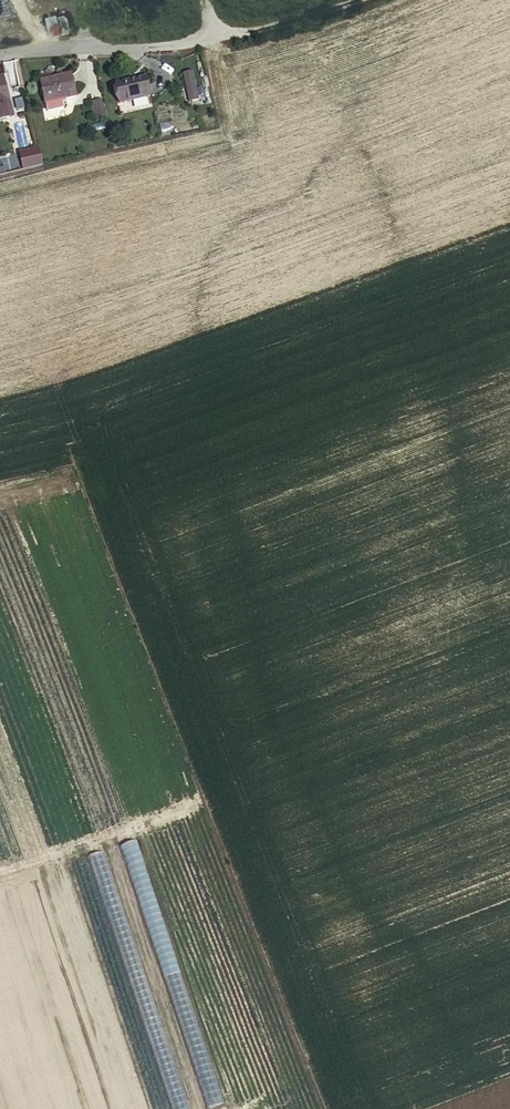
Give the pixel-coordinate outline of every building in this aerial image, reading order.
[(181,75),(188,103),(199,100),(192,72),(181,75)] [(83,102),(79,79),(47,84),(51,108),(53,116),(69,113),(68,105),(83,102)] [(12,80),(0,82),(0,106),(16,104),(12,80)] [(157,107),(154,92),(135,96),(133,92),(123,94),(126,113),(157,107)]
